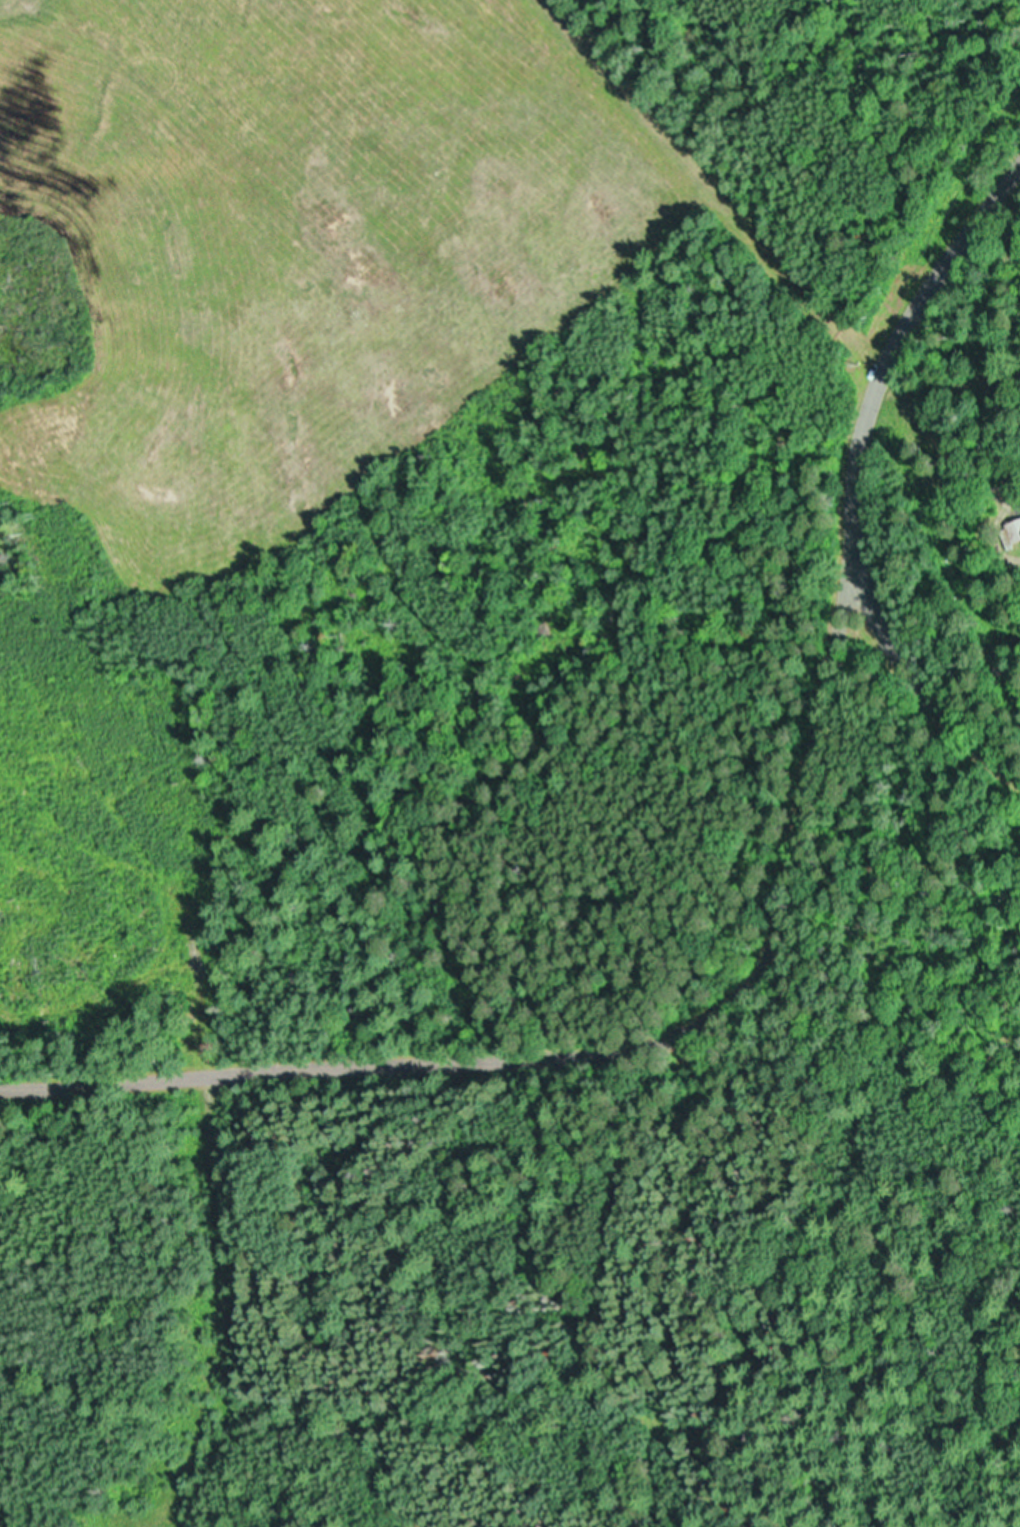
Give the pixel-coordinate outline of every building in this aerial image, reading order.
[(1003,526),(1011,547),(1019,543),(1019,519),(1003,526)] [(196,1035),(187,1035),(187,1050),(196,1050),(196,1035)]
